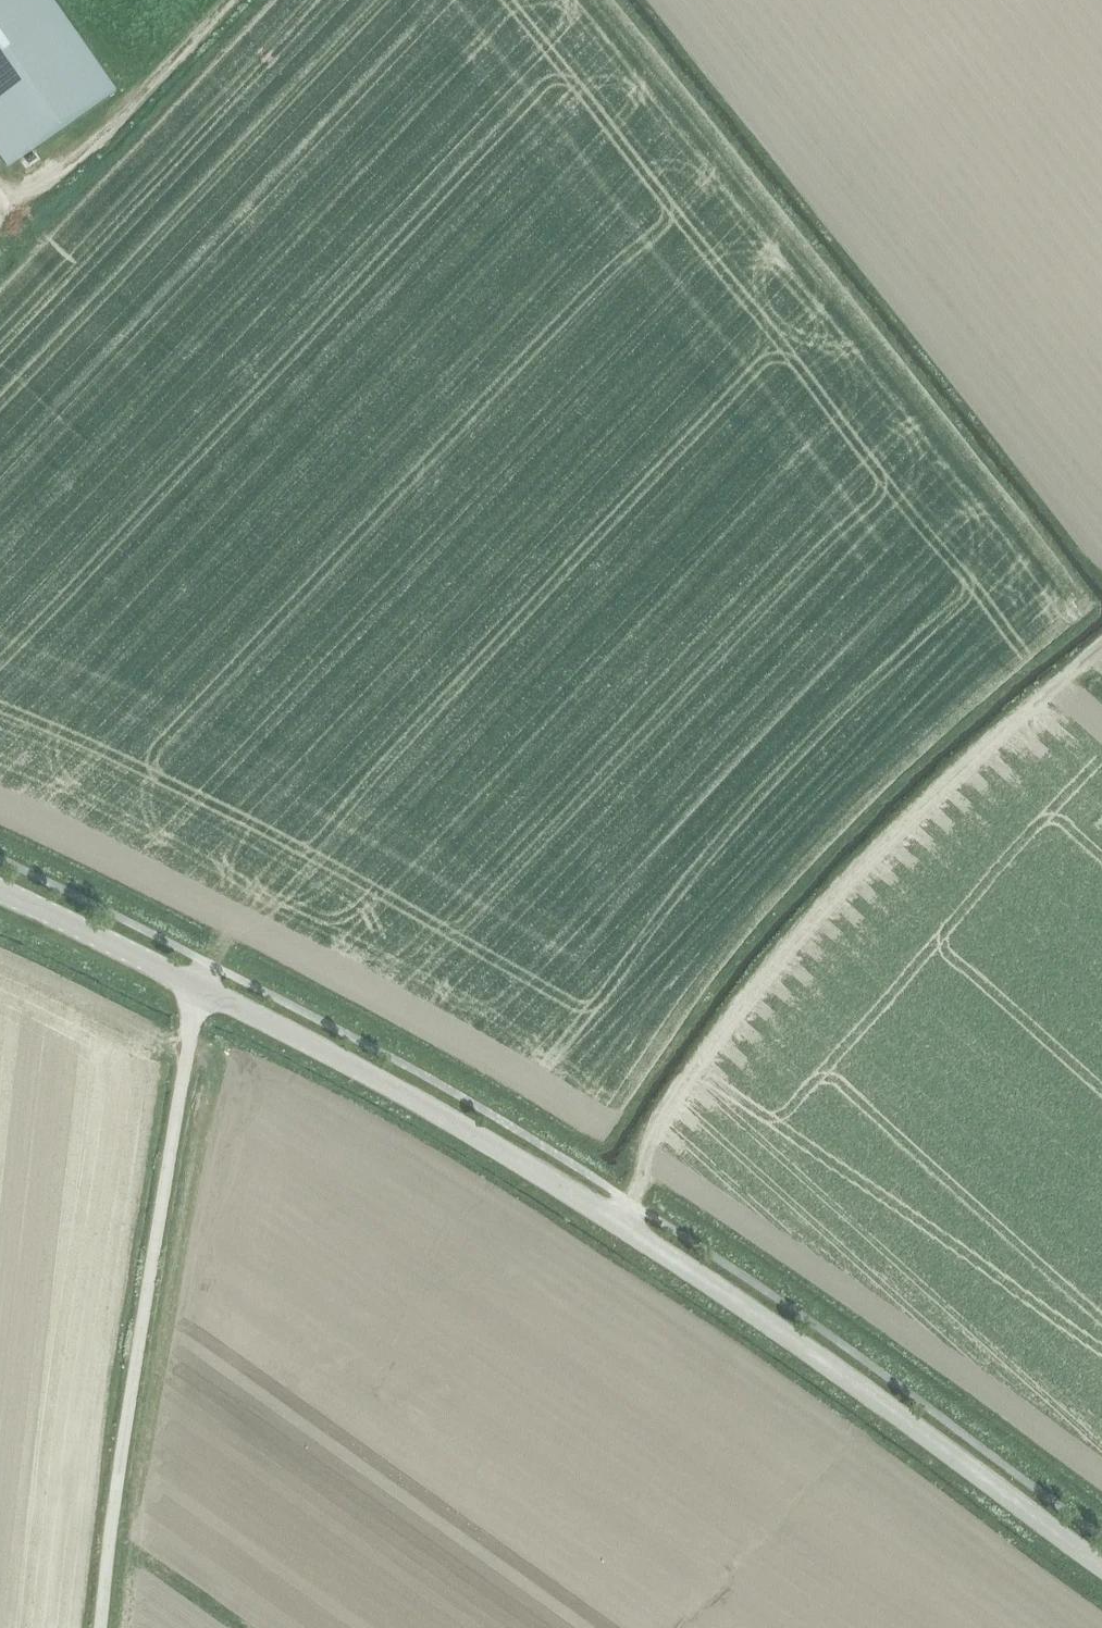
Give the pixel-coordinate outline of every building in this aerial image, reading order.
[(66,0),(0,0),(0,157),(8,169),(126,85),(66,0)]
